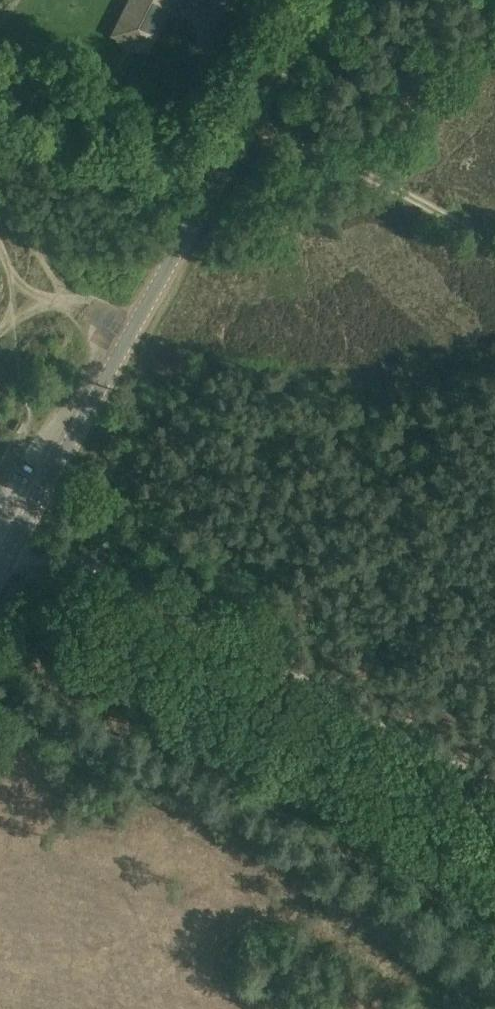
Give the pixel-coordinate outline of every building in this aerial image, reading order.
[(143,48),(147,50),(170,5),(186,0),(132,0),(115,34),(119,36),(120,38),(121,40),(123,42),(124,44),(126,45),(129,47),(132,48),(135,49),(137,49),(139,49),(141,49),(143,48)]
